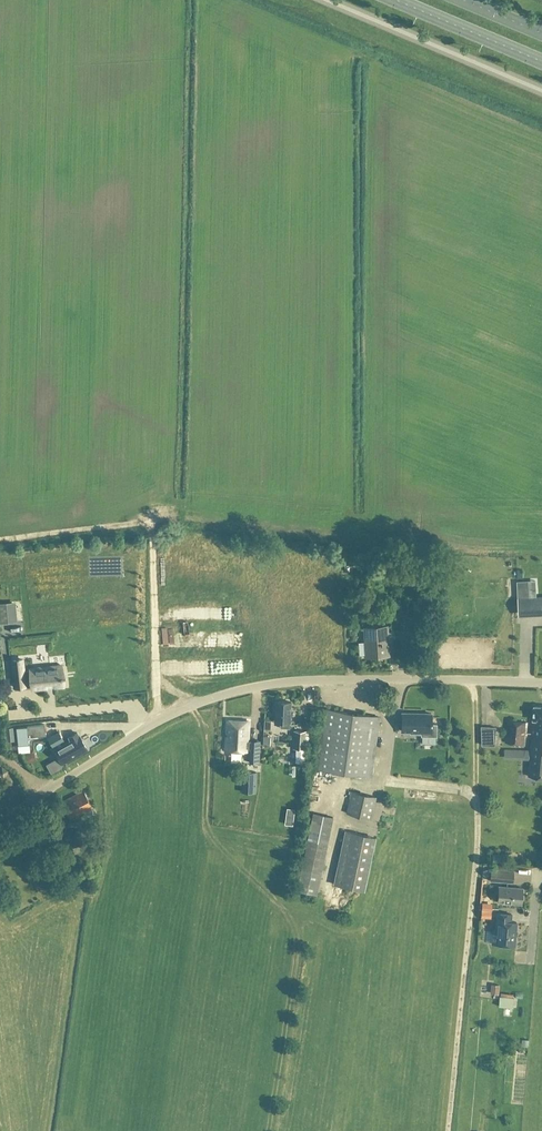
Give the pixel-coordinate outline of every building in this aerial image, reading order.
[(536,597),(535,580),(517,581),(517,585),(522,584),(522,597),(536,597)] [(518,597),(519,612),(541,611),(541,596),(518,597)] [(413,613),(412,600),(401,601),(402,614),(413,613)] [(519,628),(531,631),(533,624),(521,621),(519,628)] [(389,655),(387,625),(364,627),(366,657),(389,655)] [(206,647),(235,646),(235,638),(205,639),(206,647)] [(32,682),(32,689),(63,686),(61,665),(30,668),(30,670),(24,671),(22,659),(11,660),(14,687),(25,686),(25,683),(32,682)] [(290,722),(291,702),(275,701),(274,721),(280,722),(280,727),(289,728),(289,722),(290,722)] [(534,705),(533,719),(528,775),(541,777),(541,706),(534,705)] [(371,776),(379,717),(324,709),(316,768),(371,776)] [(431,713),(402,713),(401,731),(409,731),(409,733),(421,734),(420,736),(437,736),(437,723),(431,723),(431,713)] [(228,743),(227,748),(249,751),(249,748),(252,748),(250,762),(259,763),(262,741),(255,741),(255,742),(250,741),(252,721),(230,719),(228,743)] [(524,744),(528,722),(508,719),(505,742),(524,745),(524,744)] [(44,724),(16,727),(18,745),(29,744),(28,737),(46,735),(44,724)] [(495,746),(496,727),(481,726),(482,745),(495,746)] [(304,762),(306,731),(295,730),(294,748),(289,748),(289,762),(304,762)] [(65,744),(58,731),(48,737),(55,749),(54,750),(62,763),(87,749),(79,736),(76,732),(69,737),(71,740),(65,744)] [(93,731),(82,735),(87,746),(98,741),(93,731)] [(505,748),(504,757),(515,757),(516,749),(505,748)] [(31,752),(25,755),(27,763),(34,761),(31,752)] [(243,772),(242,792),(255,793),(256,773),(243,772)] [(95,815),(83,790),(62,801),(70,818),(83,811),(87,819),(95,815)] [(371,819),(376,797),(351,791),(346,813),(371,819)] [(294,817),(295,809),(287,808),(286,816),(294,817)] [(316,894),(332,819),(333,817),(313,813),(297,890),(316,894)] [(345,830),(333,885),(364,891),(376,837),(356,832),(356,829),(350,828),(350,831),(345,830)] [(68,834),(75,847),(85,842),(79,829),(68,834)] [(490,881),(513,883),(514,871),(491,869),(490,881)] [(497,902),(522,904),(523,887),(498,885),(497,902)] [(514,945),(516,922),(511,921),(511,914),(497,912),(496,929),(497,929),(496,943),(514,945)] [(499,997),(499,987),(491,987),(491,997),(499,997)] [(499,1006),(513,1007),(514,998),(513,998),(513,994),(501,993),(500,996),(499,1006)]
